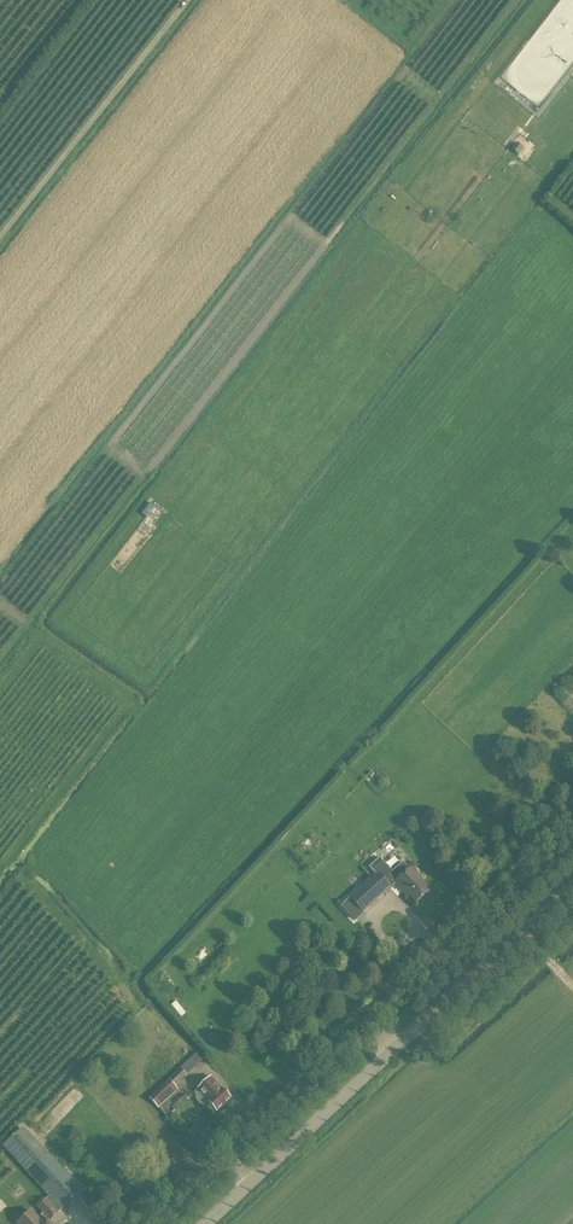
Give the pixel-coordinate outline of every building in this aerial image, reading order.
[(517,144),(512,151),(519,157),(524,150),(517,144)] [(152,501),(143,513),(153,521),(162,509),(152,501)] [(392,871),(379,857),(370,866),(376,873),(350,898),(363,912),(395,883),(404,892),(405,890),(416,902),(429,890),(403,861),(392,871)] [(180,1069),(168,1080),(150,1098),(168,1117),(171,1114),(167,1110),(170,1108),(168,1106),(176,1098),(171,1092),(176,1088),(175,1086),(186,1076),(180,1069)] [(203,1104),(206,1104),(208,1102),(217,1111),(231,1098),(222,1088),(220,1091),(216,1087),(219,1085),(211,1077),(194,1092),(196,1094),(196,1096),(196,1098),(197,1099),(200,1103),(202,1104),(203,1104)] [(47,1223),(81,1191),(22,1129),(5,1145),(51,1195),(38,1206),(44,1212),(37,1218),(31,1211),(18,1222),(20,1223),(48,1223),(47,1223)]
